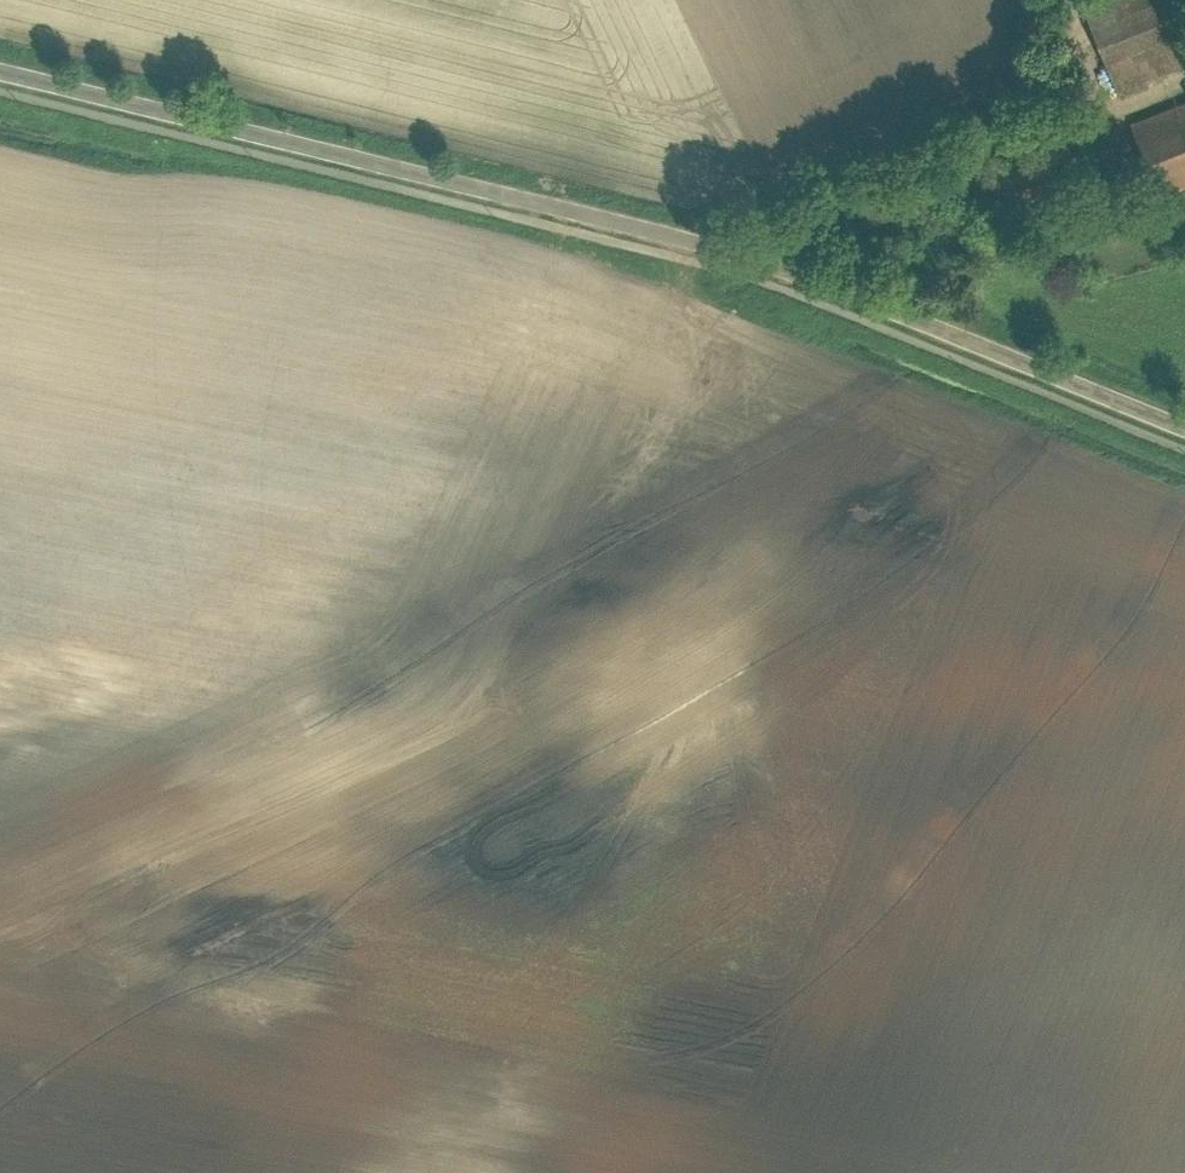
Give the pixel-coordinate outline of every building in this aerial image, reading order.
[(1116,84),(1184,57),(1184,0),(1083,0),(1116,84)] [(1129,116),(1159,190),(1184,179),(1184,94),(1129,116)]
